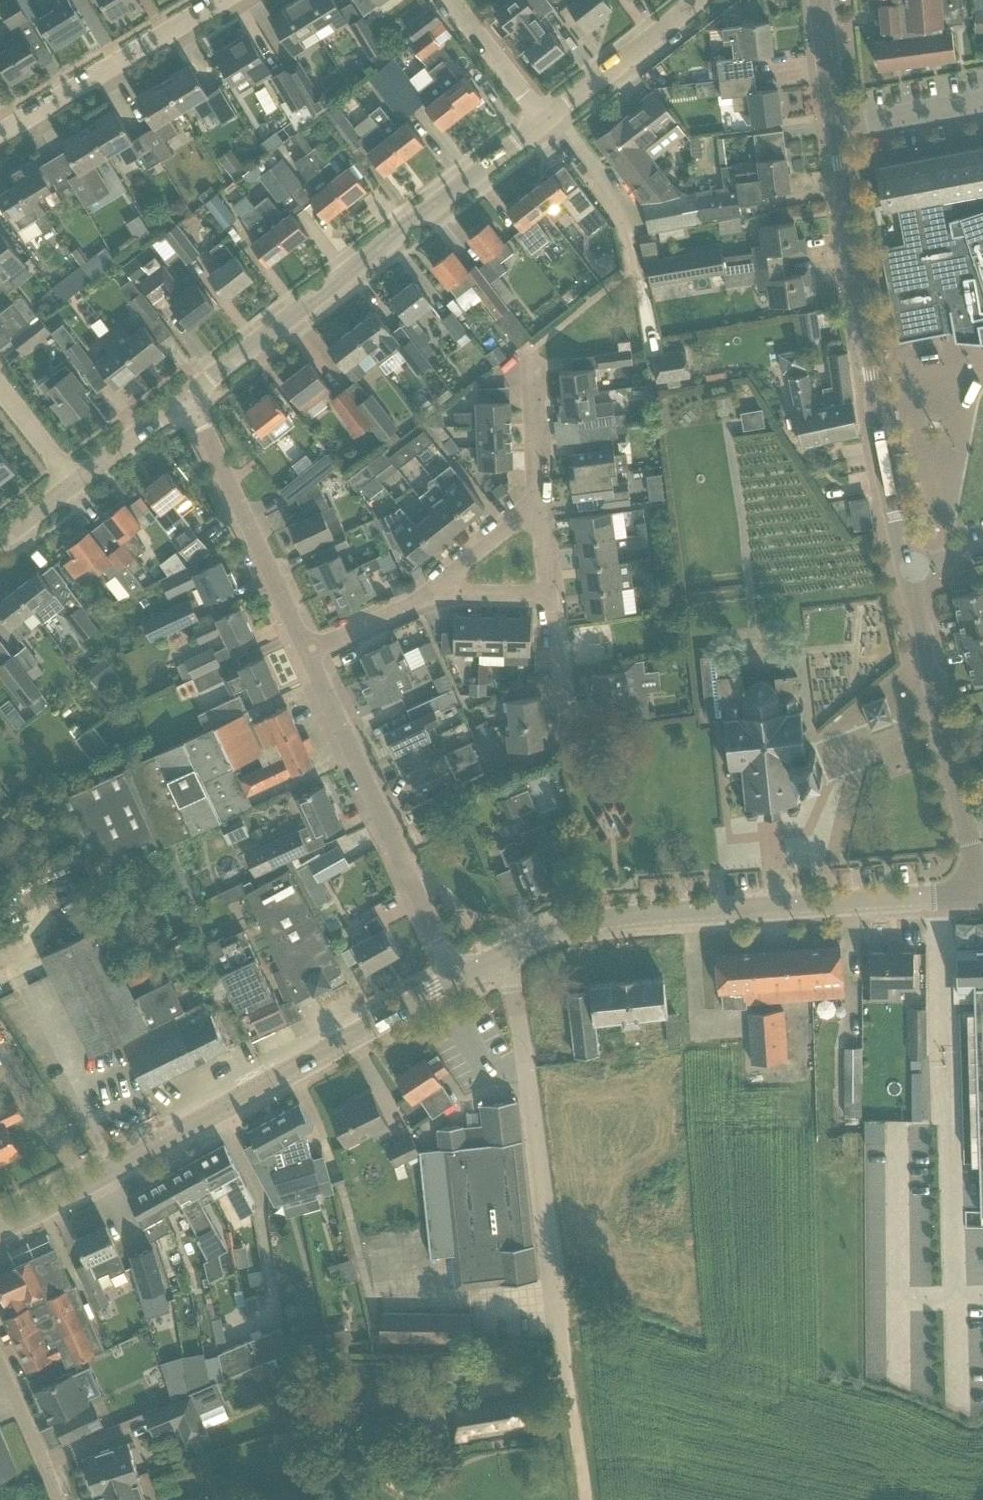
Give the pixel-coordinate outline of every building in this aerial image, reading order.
[(0,4),(0,11),(11,30),(15,37),(23,32),(30,44),(36,40),(37,40),(28,25),(26,21),(28,20),(16,0),(6,0),(5,1),(0,4)] [(28,20),(30,23),(39,17),(29,0),(17,0),(28,20)] [(38,19),(56,48),(86,29),(68,0),(51,0),(56,8),(38,19)] [(98,5),(102,3),(112,20),(128,10),(132,15),(144,8),(139,0),(95,0),(98,5)] [(297,0),(296,0),(270,16),(294,55),(305,48),(299,38),(314,29),(297,0)] [(314,29),(329,19),(336,30),(347,23),(333,0),(297,0),(314,29)] [(365,14),(381,3),(379,0),(354,0),(365,14)] [(496,13),(499,17),(511,32),(516,28),(530,46),(525,50),(540,69),(565,50),(551,31),(550,32),(541,20),(555,8),(549,0),(514,0),(496,13)] [(588,31),(602,21),(600,18),(611,8),(605,0),(575,0),(568,5),(588,31)] [(875,42),(879,68),(956,57),(952,31),(942,33),(941,26),(943,26),(942,24),(964,22),(962,0),(882,0),(882,4),(881,4),(883,31),(884,31),(886,40),(875,42)] [(406,28),(417,41),(429,31),(429,30),(441,21),(431,9),(406,28)] [(974,31),(982,31),(982,11),(975,10),(974,31)] [(350,26),(378,69),(380,67),(390,59),(383,48),(363,17),(350,26)] [(709,61),(711,79),(754,74),(752,56),(773,53),(769,21),(723,27),(725,43),(732,42),(734,57),(718,59),(718,60),(709,61)] [(429,31),(417,41),(411,46),(422,60),(441,45),(429,31)] [(30,44),(23,32),(15,37),(5,44),(7,48),(0,53),(0,63),(2,66),(12,83),(34,70),(30,64),(39,58),(30,44)] [(216,53),(226,70),(234,83),(251,73),(258,83),(271,75),(247,34),(216,53)] [(393,57),(390,59),(380,67),(389,78),(414,110),(423,103),(443,129),(461,114),(434,79),(419,90),(393,57)] [(429,71),(434,79),(461,114),(482,98),(465,76),(459,80),(443,60),(429,71)] [(299,63),(286,71),(315,118),(331,104),(323,91),(318,94),(299,63)] [(190,65),(163,81),(180,111),(193,103),(202,118),(215,111),(222,123),(236,114),(220,87),(207,94),(190,65)] [(377,70),(368,77),(390,104),(403,120),(414,110),(389,78),(380,67),(378,69),(377,70)] [(315,118),(286,71),(272,80),(285,100),(281,102),(299,131),(315,118)] [(754,74),(711,79),(711,81),(696,82),(697,96),(722,93),(722,94),(731,92),(733,111),(751,108),(753,123),(781,120),(777,89),(756,92),(754,74)] [(154,126),(143,133),(160,160),(172,153),(165,141),(177,133),(168,118),(180,111),(163,81),(136,97),(154,126)] [(700,218),(696,192),(676,194),(641,149),(676,122),(655,95),(595,140),(643,202),(649,233),(659,231),(659,234),(686,228),(685,225),(702,222),(701,218),(700,218)] [(405,158),(378,123),(362,135),(335,104),(322,113),(352,151),(361,144),(385,174),(405,158)] [(371,114),(378,123),(405,158),(424,143),(407,122),(399,128),(381,106),(371,114)] [(115,110),(88,127),(106,155),(117,149),(126,164),(139,156),(146,169),(160,160),(143,133),(132,139),(115,110)] [(68,178),(71,184),(78,196),(84,206),(97,198),(89,186),(102,178),(93,163),(106,155),(88,127),(62,143),(79,172),(68,178)] [(740,204),(768,200),(767,193),(790,190),(783,130),(756,134),(759,162),(733,165),(733,166),(722,168),(725,188),(696,192),(700,218),(701,218),(741,213),(740,204)] [(317,146),(306,154),(346,204),(366,189),(349,167),(339,175),(317,146)] [(870,188),(873,205),(885,203),(886,207),(909,203),(916,241),(882,247),(881,247),(890,299),(891,300),(898,341),(911,339),(954,331),(955,340),(981,342),(982,342),(982,146),(878,166),(882,185),(882,186),(870,188)] [(232,150),(221,158),(228,169),(239,161),(232,150)] [(263,157),(271,167),(291,193),(302,184),(282,159),(279,161),(272,151),(263,157)] [(346,204),(306,154),(295,163),(318,191),(310,198),(327,220),(346,204)] [(10,174),(16,184),(27,202),(35,198),(51,189),(48,185),(53,182),(59,192),(71,184),(68,178),(57,185),(44,164),(38,167),(34,160),(10,174)] [(291,193),(271,167),(259,176),(280,202),(291,193)] [(553,174),(530,192),(544,211),(561,198),(589,234),(607,221),(579,184),(567,193),(553,174)] [(16,184),(0,194),(0,200),(17,228),(33,219),(42,233),(52,226),(35,198),(27,202),(16,184)] [(211,187),(199,196),(205,203),(217,194),(211,187)] [(544,211),(530,192),(507,209),(522,228),(524,226),(528,232),(519,239),(531,255),(550,240),(534,218),(544,211)] [(204,204),(223,228),(236,219),(217,195),(204,204)] [(289,250),(255,206),(246,195),(233,206),(258,238),(252,243),(269,265),(289,250)] [(268,196),(255,206),(289,250),(308,234),(286,207),(280,211),(268,196)] [(547,215),(543,218),(553,229),(551,230),(556,235),(560,232),(556,226),(547,215)] [(724,272),(724,274),(756,268),(788,263),(786,251),(806,249),(804,237),(797,238),(794,222),(761,226),(763,245),(753,246),(754,255),(747,256),(746,253),(723,256),(721,248),(647,260),(651,284),(724,272)] [(487,262),(479,268),(506,303),(514,297),(498,275),(507,268),(501,260),(513,250),(506,241),(504,243),(489,223),(469,238),(487,262)] [(164,235),(186,263),(199,253),(177,225),(164,235)] [(686,228),(659,234),(660,241),(688,236),(686,228)] [(7,293),(16,286),(9,276),(15,271),(24,264),(13,249),(1,233),(0,232),(0,284),(7,293)] [(209,275),(215,282),(227,298),(252,278),(234,255),(233,256),(221,241),(210,250),(222,265),(209,275)] [(506,303),(479,268),(476,264),(468,271),(453,251),(433,266),(456,296),(471,285),(497,316),(508,307),(506,303)] [(610,254),(596,264),(603,274),(617,264),(610,254)] [(134,258),(122,267),(132,281),(144,271),(134,258)] [(88,260),(80,267),(90,281),(99,274),(88,260)] [(756,268),(724,274),(726,286),(758,282),(759,288),(769,287),(771,305),(805,301),(803,285),(811,284),(809,272),(789,275),(788,263),(756,268)] [(90,281),(80,267),(53,287),(64,300),(90,281)] [(172,305),(177,311),(189,327),(215,307),(198,285),(185,295),(164,268),(142,285),(156,303),(166,294),(173,304),(172,305)] [(391,299),(403,315),(408,321),(432,303),(414,281),(391,299)] [(569,290),(562,296),(568,302),(574,297),(569,290)] [(130,301),(146,321),(157,312),(141,292),(130,301)] [(22,296),(12,303),(28,323),(37,316),(22,296)] [(12,303),(0,312),(0,323),(11,336),(28,323),(12,303)] [(376,311),(352,329),(368,351),(379,364),(399,349),(401,347),(398,343),(399,343),(391,333),(392,332),(376,311)] [(457,340),(467,332),(452,312),(441,320),(457,340)] [(817,312),(798,315),(801,331),(820,328),(817,312)] [(13,340),(22,352),(49,331),(40,319),(13,340)] [(506,331),(519,347),(532,337),(520,321),(506,331)] [(120,323),(110,331),(139,368),(163,350),(144,325),(130,335),(120,323)] [(50,333),(81,371),(92,362),(61,324),(50,333)] [(368,351),(352,329),(328,348),(344,368),(345,367),(355,381),(366,373),(356,360),(368,351)] [(412,338),(419,347),(430,339),(423,329),(412,338)] [(139,368),(110,331),(101,338),(110,351),(96,361),(115,386),(139,368)] [(401,347),(399,349),(411,365),(425,355),(419,347),(412,338),(401,346),(401,347)] [(631,349),(630,340),(618,342),(619,351),(631,349)] [(488,356),(495,365),(506,357),(498,348),(488,356)] [(653,353),(657,381),(689,375),(684,348),(653,353)] [(795,413),(798,424),(801,444),(860,433),(853,400),(854,400),(847,352),(829,354),(834,386),(824,389),(827,405),(816,408),(803,349),(779,354),(784,374),(789,373),(790,377),(789,378),(797,413),(795,413)] [(597,355),(599,367),(633,363),(631,350),(597,355)] [(283,382),(302,407),(319,394),(322,397),(331,391),(309,362),(283,382)] [(89,406),(80,394),(85,390),(66,364),(39,384),(68,422),(89,406)] [(559,395),(559,397),(593,393),(598,393),(595,367),(561,372),(564,395),(559,395)] [(362,431),(372,423),(358,404),(345,388),(331,400),(352,425),(355,422),(362,431)] [(258,436),(265,446),(273,440),(266,431),(287,414),(270,392),(244,412),(261,434),(258,436)] [(358,404),(372,423),(391,446),(402,437),(395,429),(398,427),(371,393),(358,404)] [(415,396),(415,401),(418,406),(427,416),(436,409),(437,408),(433,402),(431,403),(428,398),(424,394),(420,393),(415,396)] [(578,430),(579,430),(614,425),(626,424),(625,413),(613,415),(611,399),(594,401),(593,393),(559,397),(562,419),(576,418),(578,430)] [(477,403),(478,425),(511,423),(510,401),(490,402),(490,394),(477,394),(478,402),(477,403)] [(430,426),(445,426),(441,409),(425,420),(430,426)] [(761,409),(744,412),(747,428),(764,425),(761,409)] [(297,452),(311,441),(296,422),(281,434),(297,452)] [(478,425),(479,447),(512,445),(511,423),(478,425)] [(569,466),(571,477),(616,471),(616,472),(628,470),(625,453),(613,454),(611,437),(615,437),(614,425),(579,430),(581,443),(599,440),(601,450),(573,454),(574,466),(569,466)] [(423,430),(405,444),(414,455),(432,441),(423,430)] [(444,443),(451,452),(459,447),(451,437),(444,443)] [(405,444),(389,457),(388,457),(392,462),(392,461),(397,468),(414,455),(405,444)] [(512,445),(479,447),(480,469),(513,467),(512,445)] [(14,470),(0,452),(0,480),(14,470)] [(383,452),(366,464),(374,475),(392,462),(388,457),(389,457),(383,452)] [(327,453),(297,477),(307,489),(312,485),(318,481),(337,466),(327,453)] [(374,475),(366,464),(348,478),(356,489),(374,475)] [(616,471),(571,477),(573,499),(597,496),(598,508),(630,504),(627,481),(617,482),(616,472),(616,471)] [(156,516),(169,533),(192,563),(209,550),(186,520),(173,503),(184,494),(167,472),(144,489),(162,511),(156,516)] [(420,498),(431,513),(432,512),(451,535),(451,534),(468,521),(446,494),(434,479),(429,482),(429,486),(431,489),(420,498)] [(463,480),(446,494),(468,521),(485,507),(463,480)] [(301,551),(309,548),(344,532),(333,508),(330,509),(318,481),(312,485),(307,489),(296,498),(306,518),(289,525),(301,551)] [(502,483),(492,491),(497,498),(507,490),(502,483)] [(665,489),(651,491),(652,499),(666,497),(665,489)] [(852,502),(856,527),(871,525),(866,499),(852,502)] [(124,543),(115,549),(132,572),(142,565),(134,555),(145,548),(132,533),(141,525),(125,504),(106,519),(124,543)] [(415,526),(415,525),(401,507),(398,509),(379,518),(397,560),(408,551),(416,562),(433,549),(434,548),(429,542),(415,526)] [(432,512),(431,513),(415,525),(415,526),(429,542),(434,548),(433,549),(437,553),(455,539),(451,534),(451,535),(432,512)] [(575,517),(579,543),(615,539),(611,512),(575,517)] [(362,524),(369,540),(382,535),(374,518),(362,524)] [(636,524),(638,535),(647,534),(646,523),(636,524)] [(132,572),(115,549),(107,556),(89,532),(81,538),(78,535),(69,543),(71,546),(69,547),(75,554),(73,555),(74,557),(66,563),(67,563),(73,571),(76,575),(96,560),(111,579),(116,575),(130,594),(142,585),(132,572)] [(321,594),(332,589),(331,588),(351,579),(346,570),(347,570),(340,554),(337,556),(334,551),(350,544),(344,532),(309,548),(317,564),(309,568),(321,594)] [(647,534),(638,535),(639,546),(648,545),(647,534)] [(579,543),(582,568),(618,564),(615,539),(579,543)] [(331,588),(332,589),(341,608),(375,592),(366,572),(381,566),(384,572),(394,567),(388,551),(347,570),(346,570),(351,579),(331,588)] [(225,573),(220,561),(200,570),(198,565),(177,575),(183,589),(199,581),(208,600),(238,586),(231,571),(225,573)] [(67,563),(62,567),(68,575),(73,571),(67,563)] [(582,568),(585,593),(621,589),(618,564),(582,568)] [(16,588),(33,611),(43,624),(58,612),(59,614),(66,618),(84,641),(101,627),(68,583),(55,593),(38,571),(16,588)] [(644,574),(645,585),(653,584),(652,573),(644,574)] [(653,584),(645,585),(646,596),(654,596),(653,584)] [(33,611),(16,588),(0,601),(0,614),(20,640),(30,632),(21,620),(33,611)] [(621,589),(585,593),(588,618),(624,614),(621,589)] [(959,617),(982,611),(982,590),(967,593),(966,589),(953,592),(959,617)] [(143,620),(151,639),(198,618),(189,600),(143,620)] [(178,665),(185,680),(185,681),(193,678),(235,658),(229,645),(253,634),(241,607),(194,629),(200,642),(222,631),(227,642),(178,665)] [(957,641),(982,635),(982,611),(959,617),(962,630),(955,631),(957,641)] [(454,653),(479,654),(480,617),(455,616),(454,653)] [(479,654),(505,655),(506,618),(480,617),(479,654)] [(506,618),(505,655),(531,655),(531,618),(506,618)] [(969,662),(982,659),(982,635),(957,641),(960,650),(966,649),(969,662)] [(367,665),(371,675),(372,676),(391,667),(395,675),(395,676),(425,662),(425,661),(418,647),(404,654),(397,640),(362,656),(367,665)] [(418,647),(425,661),(437,656),(430,641),(418,647)] [(36,664),(38,662),(26,646),(14,655),(27,671),(33,679),(42,672),(36,664)] [(776,678),(777,687),(776,688),(775,686),(772,684),(770,683),(768,682),(765,681),(762,681),(760,681),(757,681),(756,682),(754,682),(752,684),(749,686),(748,687),(746,689),(745,691),(744,691),(743,675),(732,676),(730,654),(702,657),(709,718),(723,717),(723,718),(725,718),(727,736),(723,736),(725,748),(729,748),(730,761),(727,761),(728,770),(732,770),(733,780),(744,778),(744,784),(742,784),(742,786),(744,786),(746,803),(744,804),(744,806),(747,806),(744,811),(749,817),(756,817),(759,810),(764,809),(764,816),(782,814),(781,808),(786,808),(790,813),(797,812),(800,805),(797,800),(800,800),(800,798),(797,798),(796,784),(821,775),(813,753),(805,757),(804,740),(808,740),(807,728),(803,728),(801,711),(804,710),(803,708),(801,708),(800,706),(798,706),(798,700),(799,700),(797,675),(776,678)] [(25,706),(41,693),(12,655),(0,665),(0,673),(25,706)] [(241,667),(241,668),(224,676),(231,692),(249,684),(255,698),(278,687),(264,656),(241,667)] [(105,657),(96,664),(106,678),(116,671),(105,657)] [(969,662),(974,686),(982,685),(982,659),(969,662)] [(604,673),(592,674),(595,698),(601,697),(602,709),(626,706),(645,703),(644,692),(636,693),(634,674),(638,674),(636,661),(603,665),(604,673)] [(372,676),(371,675),(360,680),(372,706),(380,702),(383,708),(402,699),(400,693),(403,691),(395,676),(395,675),(391,667),(372,676)] [(434,679),(441,694),(453,689),(446,674),(434,679)] [(510,682),(513,689),(524,685),(521,677),(510,682)] [(470,695),(478,695),(478,683),(471,683),(470,695)] [(478,683),(478,695),(486,695),(486,683),(478,683)] [(385,733),(394,754),(426,739),(426,740),(437,734),(432,723),(439,719),(435,710),(439,708),(441,711),(460,702),(458,699),(453,689),(441,694),(407,709),(412,721),(385,733)] [(198,715),(205,728),(206,731),(248,712),(247,710),(240,695),(198,715)] [(508,700),(510,722),(545,717),(542,696),(508,700)] [(862,705),(871,731),(894,723),(885,697),(862,705)] [(276,711),(271,699),(247,710),(248,712),(206,731),(205,728),(55,798),(93,878),(162,849),(252,805),(248,795),(314,764),(308,752),(315,749),(309,737),(303,740),(287,706),(276,711)] [(25,721),(15,707),(6,714),(16,728),(25,721)] [(545,717),(510,722),(511,724),(506,725),(509,750),(543,745),(543,739),(547,738),(545,717)] [(476,725),(481,736),(491,731),(486,721),(476,725)] [(76,725),(69,730),(75,737),(82,732),(76,725)] [(93,725),(77,739),(86,750),(103,737),(93,725)] [(481,736),(486,747),(496,742),(491,731),(481,736)] [(394,754),(403,773),(445,754),(442,746),(431,751),(426,740),(426,739),(394,754)] [(486,747),(491,758),(501,753),(496,742),(486,747)] [(470,743),(455,750),(455,751),(456,752),(457,754),(458,755),(459,756),(460,757),(461,757),(462,758),(463,759),(465,759),(466,760),(467,760),(469,760),(470,760),(471,760),(473,760),(474,759),(475,759),(477,758),(470,743)] [(501,753),(491,758),(496,769),(506,764),(501,753)] [(445,754),(403,773),(408,783),(412,781),(417,791),(443,780),(448,790),(460,785),(445,754)] [(341,824),(324,785),(298,798),(310,824),(314,822),(320,834),(341,824)] [(501,799),(508,818),(520,813),(512,795),(501,799)] [(510,861),(523,895),(552,884),(545,865),(559,859),(554,846),(551,847),(542,825),(523,833),(526,841),(519,844),(515,842),(507,844),(506,848),(503,849),(508,862),(510,861)] [(263,846),(273,868),(310,850),(300,829),(263,846)] [(309,861),(297,868),(309,888),(320,882),(351,865),(339,844),(309,861)] [(333,957),(335,956),(288,870),(247,892),(288,983),(294,998),(311,989),(314,994),(331,985),(329,979),(341,972),(333,957)] [(353,945),(358,954),(368,971),(399,953),(367,897),(350,907),(361,926),(366,923),(372,934),(353,945)] [(111,932),(122,952),(140,942),(129,922),(111,932)] [(42,956),(82,1038),(91,1056),(121,1041),(144,1088),(227,1048),(211,1015),(209,1016),(202,1002),(184,1010),(170,980),(134,998),(100,928),(42,956)] [(208,946),(242,1018),(250,1036),(261,1031),(262,1033),(265,1034),(272,1031),(273,1028),(272,1026),(287,1019),(274,990),(272,991),(244,929),(208,946)] [(344,941),(339,944),(343,951),(348,948),(344,941)] [(871,952),(871,1000),(901,999),(901,988),(914,988),(914,952),(901,952),(900,944),(887,944),(888,952),(871,952)] [(716,956),(718,976),(719,992),(722,992),(723,1008),(746,1007),(746,1002),(844,995),(840,946),(716,956)] [(953,948),(962,1229),(982,1228),(982,947),(953,948)] [(118,964),(130,986),(155,973),(143,951),(118,964)] [(666,1015),(667,1015),(663,978),(590,985),(591,991),(568,993),(575,1056),(599,1054),(596,1023),(622,1020),(623,1027),(641,1026),(640,1018),(666,1015)] [(926,1008),(909,1009),(910,1056),(923,1056),(927,1056),(926,1008)] [(749,1013),(753,1063),(788,1060),(784,1010),(749,1013)] [(676,1014),(667,1015),(666,1015),(669,1046),(679,1046),(676,1014)] [(847,1115),(863,1116),(861,1048),(846,1048),(847,1115)] [(396,1077),(413,1103),(419,1098),(432,1118),(455,1103),(438,1078),(449,1071),(438,1054),(427,1061),(425,1057),(396,1077)] [(330,1114),(339,1132),(346,1146),(374,1133),(375,1135),(390,1128),(372,1091),(354,1099),(355,1102),(330,1114)] [(534,1246),(534,1245),(532,1245),(521,1141),(522,1141),(522,1140),(518,1101),(518,1100),(480,1104),(480,1105),(481,1105),(483,1124),(464,1126),(464,1125),(438,1128),(438,1129),(440,1148),(420,1151),(431,1257),(453,1255),(457,1288),(500,1283),(500,1284),(537,1280),(537,1279),(533,1246),(534,1246)] [(0,1163),(20,1154),(6,1124),(23,1116),(16,1101),(0,1108),(0,1162),(0,1163)] [(313,1158),(308,1141),(304,1142),(300,1135),(313,1128),(300,1104),(248,1132),(265,1164),(255,1170),(269,1195),(318,1181),(324,1195),(334,1192),(330,1177),(319,1180),(313,1158)] [(885,1121),(865,1121),(865,1141),(885,1141),(885,1121)] [(418,1155),(420,1154),(411,1136),(386,1148),(394,1166),(408,1160),(411,1164),(420,1159),(418,1155)] [(240,1173),(225,1145),(196,1161),(211,1189),(221,1184),(240,1219),(259,1209),(240,1173)] [(217,1229),(198,1196),(211,1189),(196,1161),(167,1176),(186,1213),(199,1239),(217,1229)] [(183,1215),(186,1213),(167,1176),(128,1198),(151,1240),(171,1229),(163,1215),(178,1207),(183,1215)] [(106,1226),(77,1239),(87,1262),(77,1267),(86,1285),(89,1294),(96,1308),(107,1303),(101,1288),(96,1276),(109,1271),(111,1275),(125,1269),(117,1250),(106,1226)] [(153,1248),(130,1255),(134,1267),(133,1268),(132,1266),(131,1266),(147,1319),(171,1311),(165,1293),(167,1293),(153,1248)] [(10,1315),(4,1318),(27,1371),(61,1355),(67,1367),(105,1349),(83,1304),(75,1285),(71,1287),(54,1249),(14,1267),(16,1270),(9,1273),(8,1271),(0,1275),(0,1292),(10,1315)] [(220,1254),(204,1263),(209,1282),(224,1274),(220,1255),(220,1254)] [(257,1296),(246,1298),(248,1309),(259,1307),(257,1296)] [(382,1340),(470,1341),(471,1314),(382,1313),(382,1340)] [(275,1357),(264,1333),(252,1339),(256,1365),(275,1357)] [(218,1354),(224,1379),(256,1365),(252,1339),(218,1354)] [(433,1376),(480,1377),(480,1359),(433,1359),(433,1376)] [(185,1368),(164,1374),(173,1403),(190,1396),(186,1375),(185,1368)] [(208,1370),(186,1375),(190,1396),(190,1395),(211,1386),(210,1379),(208,1370)] [(55,1423),(64,1442),(102,1425),(93,1405),(90,1406),(89,1403),(90,1402),(84,1388),(80,1389),(73,1374),(70,1375),(69,1371),(54,1378),(56,1382),(37,1391),(39,1395),(36,1396),(41,1409),(45,1407),(51,1420),(56,1418),(58,1421),(55,1423)] [(144,1414),(153,1435),(199,1415),(190,1395),(190,1396),(173,1403),(144,1414)] [(502,1429),(536,1423),(532,1396),(448,1409),(453,1440),(503,1431),(502,1429)] [(16,1471),(0,1435),(0,1478),(16,1471)] [(94,1489),(97,1489),(96,1488),(136,1475),(136,1476),(138,1475),(128,1443),(113,1448),(112,1447),(97,1453),(84,1457),(88,1470),(84,1471),(89,1486),(92,1485),(94,1489)] [(97,1489),(100,1499),(144,1499),(136,1476),(136,1475),(96,1488),(97,1489)]
